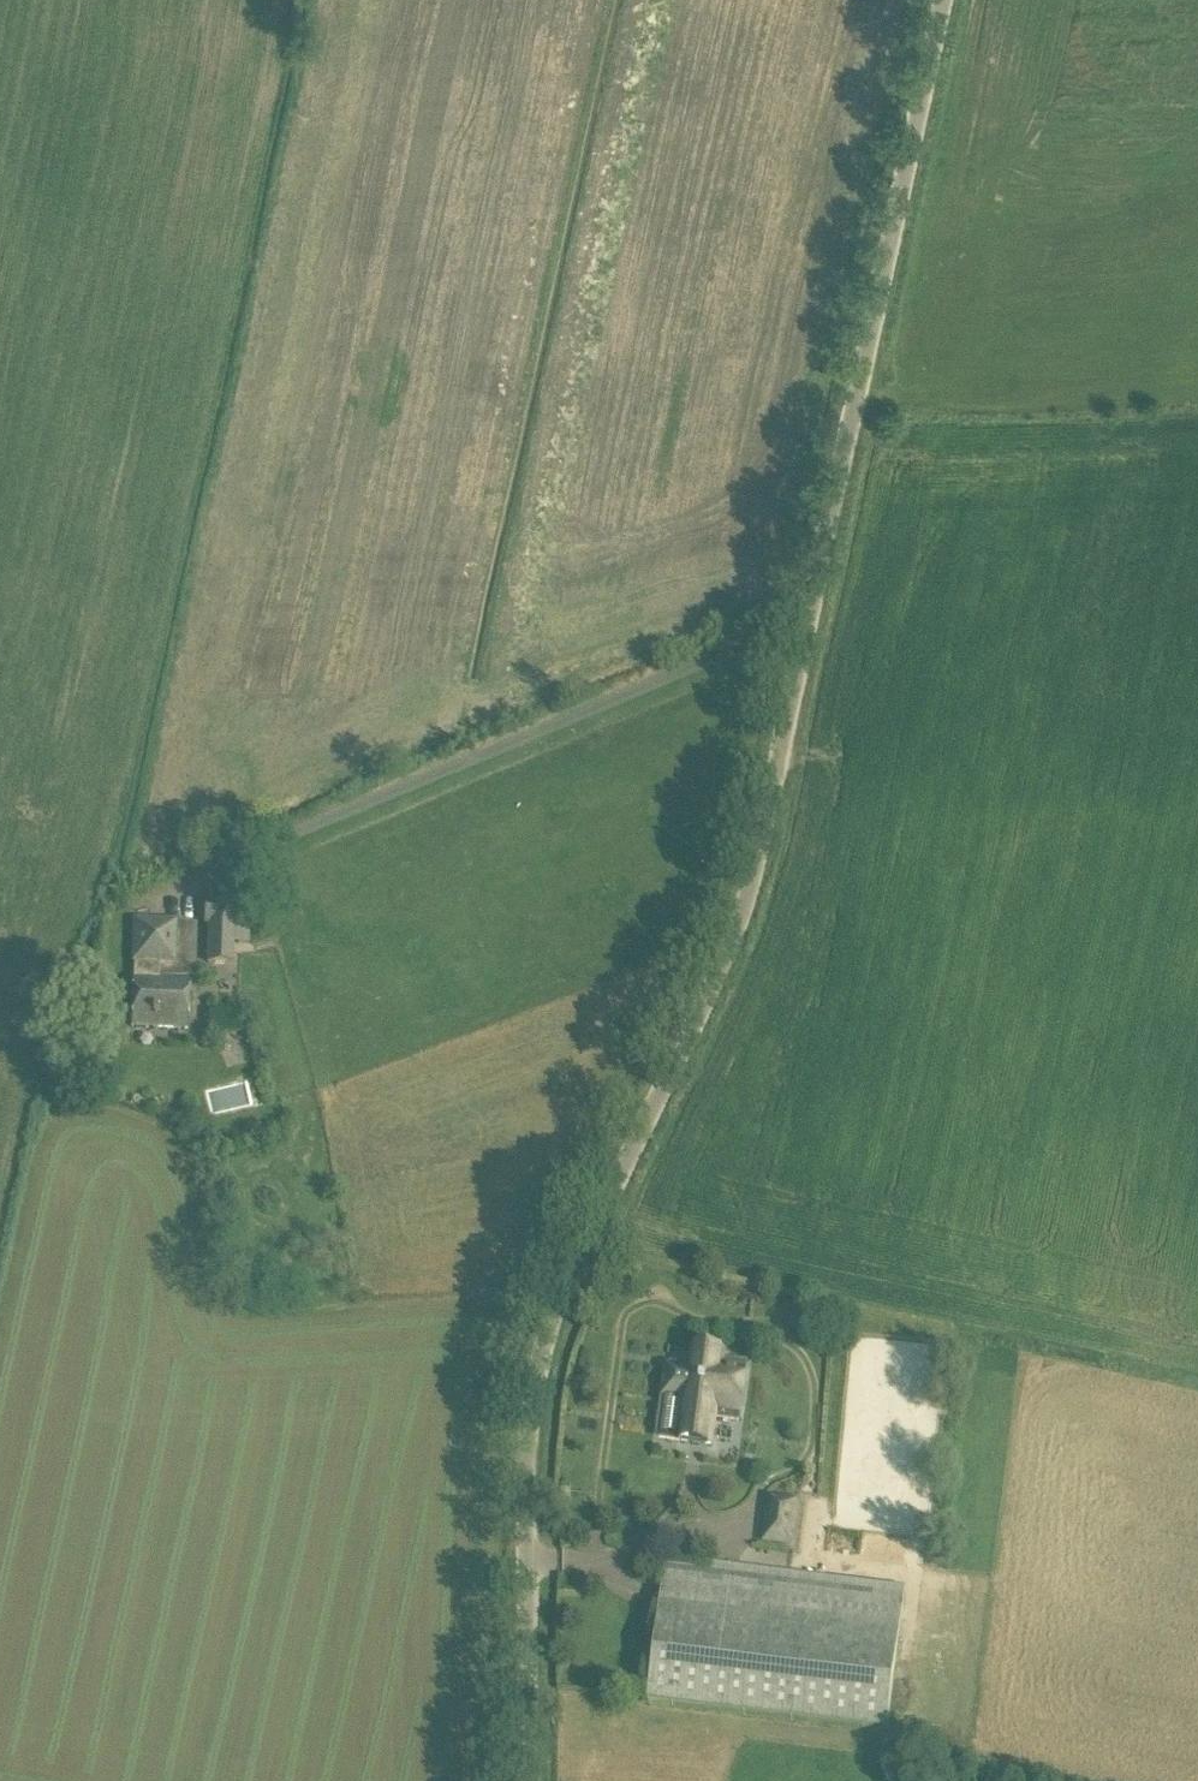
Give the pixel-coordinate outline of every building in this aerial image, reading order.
[(205,923),(209,923),(233,924),(234,924),(235,900),(235,899),(206,898),(205,923)] [(131,1025),(186,1027),(187,977),(159,976),(159,961),(174,961),(175,921),(135,920),(134,961),(133,961),(133,978),(132,978),(131,1025)] [(232,962),(233,924),(209,923),(208,962),(232,962)] [(691,1370),(668,1367),(662,1411),(686,1415),(682,1440),(711,1444),(715,1417),(738,1420),(741,1402),(735,1401),(738,1381),(743,1381),(746,1363),(722,1360),(723,1355),(718,1354),(717,1353),(714,1352),(711,1351),(708,1350),(704,1350),(702,1350),(699,1351),(698,1351),(698,1352),(694,1351),(691,1370)] [(654,1522),(654,1508),(630,1508),(630,1521),(654,1522)] [(647,1701),(887,1730),(904,1592),(665,1562),(647,1701)]
